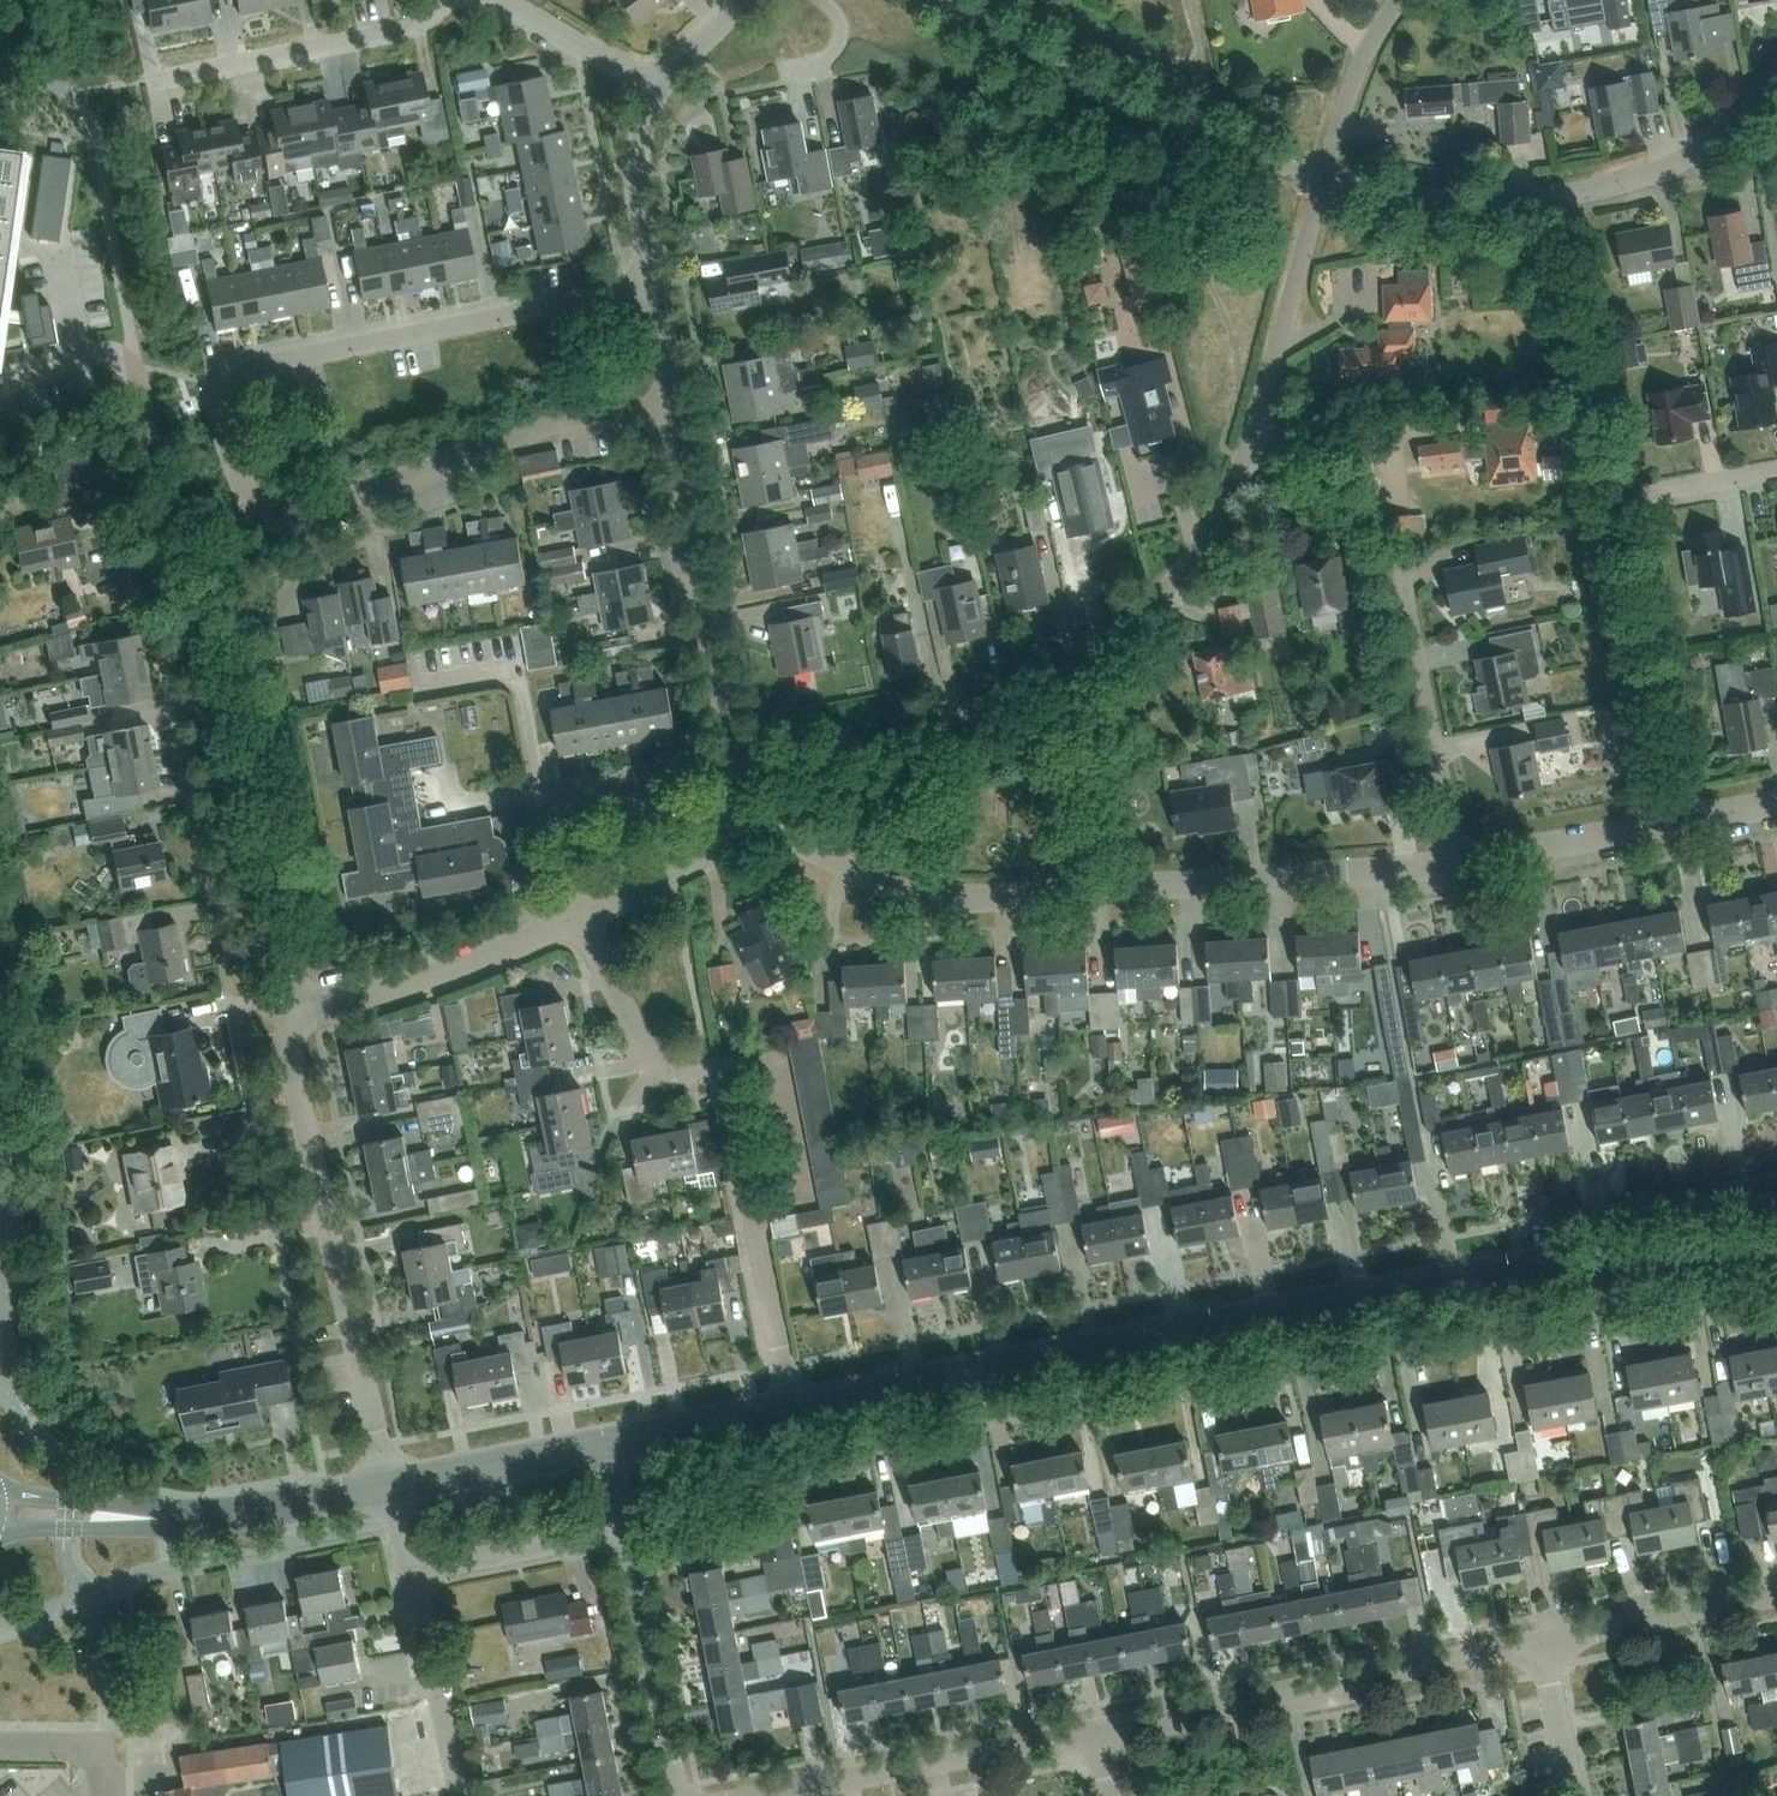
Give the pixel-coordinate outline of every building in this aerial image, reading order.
[(177,0),(132,0),(134,13),(148,10),(153,31),(182,25),(177,0)] [(182,25),(211,19),(207,0),(177,0),(182,25)] [(240,14),(269,8),(267,0),(237,0),(240,14)] [(636,22),(665,0),(620,0),(636,22)] [(1270,16),(1303,9),(1301,0),(1267,0),(1270,16)] [(1550,10),(1554,32),(1571,29),(1571,28),(1609,21),(1610,29),(1632,25),(1628,0),(1549,0),(1550,10)] [(1654,32),(1671,29),(1677,59),(1690,56),(1691,58),(1696,57),(1696,55),(1711,52),(1710,47),(1724,44),(1717,4),(1701,7),(1698,0),(1648,0),(1654,32)] [(1519,23),(1540,19),(1537,5),(1517,9),(1519,23)] [(1535,65),(1540,91),(1552,89),(1565,87),(1561,61),(1539,65),(1535,65)] [(482,70),(454,76),(456,90),(485,84),(482,70)] [(421,71),(392,77),(402,124),(420,121),(422,131),(424,137),(429,140),(439,138),(449,136),(446,126),(447,126),(441,97),(427,100),(421,71)] [(1658,109),(1651,71),(1623,77),(1624,82),(1590,88),(1599,137),(1635,130),(1632,114),(1658,109)] [(544,75),(496,85),(502,114),(550,104),(544,75)] [(368,102),(349,106),(350,113),(353,127),(354,127),(359,151),(360,151),(389,145),(388,138),(404,134),(402,124),(392,77),(364,83),(368,102)] [(1520,100),(1518,79),(1427,87),(1427,88),(1406,90),(1408,115),(1436,112),(1436,114),(1455,113),(1454,102),(1464,102),(1464,105),(1520,100)] [(491,97),(489,86),(475,89),(477,100),(491,97)] [(861,146),(882,142),(873,95),(840,101),(848,145),(830,148),(835,177),(854,173),(852,162),(864,160),(861,146)] [(329,100),(301,106),(310,154),(312,167),(313,168),(325,166),(341,162),(343,170),(363,165),(360,151),(359,151),(354,127),(353,127),(350,113),(349,106),(330,110),(329,100)] [(1499,103),(1502,144),(1531,141),(1528,100),(1499,103)] [(517,141),(517,140),(555,132),(550,104),(502,114),(507,143),(517,141)] [(275,126),(260,129),(262,139),(270,175),(297,170),(312,167),(310,154),(301,106),(272,112),(275,126)] [(235,119),(206,125),(214,169),(232,166),(235,182),(261,177),(255,149),(252,130),(238,133),(235,119)] [(831,187),(823,149),(806,152),(800,122),(778,126),(778,125),(773,126),(774,127),(766,128),(769,147),(765,148),(771,180),(790,176),(794,194),(831,187)] [(197,173),(214,169),(206,125),(177,130),(179,143),(161,146),(165,166),(173,204),(202,198),(197,173)] [(517,140),(517,141),(522,168),(570,159),(565,130),(555,132),(517,140)] [(503,155),(498,132),(483,135),(488,158),(503,155)] [(30,335),(32,346),(56,342),(49,304),(38,306),(35,290),(34,291),(19,294),(22,310),(7,308),(25,178),(28,153),(28,152),(20,151),(0,148),(0,358),(6,316),(23,319),(27,336),(30,335)] [(723,191),(725,205),(727,213),(755,207),(745,157),(728,161),(726,148),(695,154),(703,195),(723,191)] [(70,158),(42,154),(30,237),(58,241),(70,158)] [(570,159),(522,168),(528,197),(576,187),(570,159)] [(470,177),(456,179),(461,206),(475,203),(470,177)] [(353,200),(350,185),(317,192),(320,207),(353,200)] [(523,209),(518,186),(504,189),(508,212),(523,209)] [(576,187),(528,197),(534,225),(582,215),(576,187)] [(401,197),(388,200),(390,210),(403,208),(401,197)] [(286,198),(271,201),(274,215),(289,212),(286,198)] [(271,215),(268,201),(249,205),(252,219),(271,215)] [(466,221),(463,206),(450,209),(453,224),(466,221)] [(1764,240),(1748,243),(1742,211),(1711,217),(1720,265),(1735,263),(1740,291),(1772,285),(1764,240)] [(330,237),(326,214),(311,217),(316,240),(330,237)] [(582,215),(534,225),(539,254),(587,244),(582,215)] [(421,231),(418,216),(406,218),(409,234),(421,231)] [(397,236),(409,234),(406,218),(394,221),(397,236)] [(1675,263),(1668,224),(1618,234),(1625,272),(1675,263)] [(1143,236),(1141,236),(1138,225),(1120,230),(1123,241),(1118,242),(1135,304),(1159,298),(1143,236)] [(355,250),(352,251),(362,299),(391,293),(382,245),(367,248),(363,227),(351,229),(355,250)] [(438,234),(448,282),(477,276),(467,228),(438,234)] [(173,235),(167,236),(170,251),(176,250),(196,246),(193,231),(188,232),(173,235)] [(895,231),(865,237),(867,248),(874,246),(877,258),(900,253),(895,231)] [(257,246),(255,232),(244,234),(246,248),(257,246)] [(410,239),(419,288),(448,282),(438,234),(422,237),(410,239)] [(306,260),(291,263),(301,311),(330,305),(320,257),(318,258),(314,236),(302,239),(306,260)] [(382,245),(391,293),(419,288),(410,239),(398,242),(382,245)] [(512,264),(507,240),(490,243),(495,268),(512,264)] [(533,255),(530,244),(515,247),(518,258),(533,255)] [(845,269),(841,244),(802,251),(806,276),(845,269)] [(259,248),(262,262),(274,260),(271,245),(259,248)] [(262,262),(259,248),(247,250),(250,265),(262,262)] [(728,276),(710,279),(716,313),(763,304),(759,284),(780,281),(792,278),(790,265),(787,250),(745,258),(725,261),(728,276)] [(215,328),(244,322),(235,274),(218,277),(214,257),(201,259),(215,328)] [(272,317),(301,311),(291,263),(275,266),(274,260),(262,262),(263,269),(272,317)] [(251,271),(235,274),(244,322),(272,317),(263,269),(262,262),(250,265),(251,271)] [(1429,268),(1398,270),(1399,284),(1430,282),(1429,268)] [(1088,303),(1108,299),(1104,279),(1084,283),(1088,303)] [(1411,319),(1431,318),(1430,282),(1399,284),(1384,285),(1385,321),(1390,321),(1390,330),(1380,330),(1380,345),(1366,345),(1366,350),(1341,351),(1342,379),(1402,377),(1402,356),(1415,356),(1414,328),(1411,328),(1411,319)] [(1699,323),(1692,285),(1666,290),(1673,328),(1699,323)] [(860,348),(859,343),(845,345),(850,369),(876,364),(873,345),(860,348)] [(1645,362),(1641,343),(1623,346),(1626,365),(1645,362)] [(1732,377),(1741,426),(1730,428),(1731,430),(1776,421),(1771,389),(1773,389),(1772,383),(1776,382),(1776,343),(1752,348),(1756,373),(1732,377)] [(725,362),(730,392),(821,373),(820,364),(781,371),(777,352),(725,362)] [(1106,399),(1122,394),(1135,444),(1175,433),(1168,407),(1171,406),(1165,383),(1172,381),(1166,357),(1158,359),(1147,362),(1149,370),(1125,376),(1122,363),(1098,370),(1106,399)] [(941,363),(923,366),(927,385),(944,382),(941,363)] [(821,373),(730,392),(736,420),(789,410),(785,390),(823,383),(821,373)] [(883,397),(880,381),(854,386),(859,411),(884,406),(884,405),(883,397)] [(1684,387),(1649,393),(1658,443),(1694,437),(1690,418),(1696,417),(1697,420),(1711,417),(1704,384),(1685,388),(1684,387)] [(1052,420),(1045,389),(1027,393),(1034,424),(1052,420)] [(896,395),(883,397),(884,405),(884,406),(898,403),(896,395)] [(1509,423),(1508,408),(1486,410),(1487,424),(1489,443),(1463,445),(1462,434),(1438,437),(1439,443),(1418,446),(1421,466),(1430,465),(1431,471),(1466,467),(1465,458),(1487,456),(1490,486),(1538,482),(1538,475),(1545,475),(1545,479),(1563,478),(1561,456),(1543,458),(1543,462),(1537,463),(1533,420),(1532,421),(1514,422),(1509,423)] [(734,448),(740,477),(810,464),(806,443),(836,437),(832,416),(783,425),(785,438),(734,448)] [(857,426),(861,452),(892,446),(887,420),(857,426)] [(74,442),(48,448),(56,484),(49,485),(55,509),(57,519),(66,517),(64,507),(86,502),(88,512),(107,508),(101,483),(98,484),(92,454),(78,458),(74,442)] [(1070,533),(1112,524),(1098,461),(1085,464),(1080,443),(1036,453),(1041,478),(1056,475),(1070,533)] [(895,473),(891,450),(856,457),(861,479),(895,473)] [(520,456),(524,475),(537,473),(534,454),(520,456)] [(8,465),(11,477),(25,473),(22,461),(8,465)] [(810,464),(740,477),(745,506),(794,497),(790,477),(811,473),(810,464)] [(554,512),(556,522),(625,508),(620,480),(571,490),(575,508),(554,512)] [(840,483),(812,488),(815,503),(843,498),(840,483)] [(1042,498),(1025,501),(1032,530),(1049,526),(1042,498)] [(809,522),(834,518),(830,502),(806,506),(809,522)] [(625,508),(556,522),(558,531),(579,527),(583,547),(631,537),(625,508)] [(503,515),(467,522),(470,540),(506,533),(503,515)] [(1411,515),(1384,518),(1386,544),(1413,541),(1411,515)] [(1597,530),(1581,516),(1571,528),(1587,542),(1597,530)] [(68,517),(66,517),(57,519),(15,529),(25,569),(59,561),(61,568),(79,564),(68,517)] [(749,561),(819,548),(817,538),(796,542),(792,523),(744,532),(749,561)] [(446,526),(410,532),(414,550),(449,544),(446,526)] [(1728,566),(1722,530),(1685,536),(1690,565),(1696,564),(1700,586),(1720,582),(1724,605),(1753,600),(1747,562),(1728,566)] [(490,542),(499,587),(527,581),(519,537),(490,542)] [(1504,607),(1503,603),(1506,602),(1500,575),(1516,571),(1531,568),(1525,537),(1510,540),(1477,547),(1480,563),(1445,570),(1454,613),(1487,606),(1488,611),(1504,607)] [(499,587),(490,542),(461,547),(470,592),(499,587)] [(1016,543),(1001,546),(1003,552),(997,554),(1010,609),(1048,601),(1035,545),(1017,549),(1016,543)] [(577,546),(541,553),(543,567),(579,560),(577,546)] [(829,546),(819,548),(749,561),(755,590),(803,581),(800,561),(830,555),(829,546)] [(470,592),(461,547),(432,553),(441,597),(470,592)] [(411,603),(441,597),(432,553),(403,558),(411,603)] [(895,553),(890,554),(887,558),(887,564),(892,567),(898,566),(901,562),(900,556),(895,553)] [(1371,630),(1360,575),(1359,575),(1363,592),(1347,595),(1340,558),(1297,566),(1307,613),(1337,607),(1343,635),(1371,630)] [(584,561),(542,570),(545,586),(587,578),(584,561)] [(580,604),(650,590),(644,561),(596,571),(599,590),(578,595),(580,604)] [(951,565),(918,573),(924,601),(938,597),(948,642),(986,633),(974,581),(956,585),(951,565)] [(857,566),(822,573),(825,589),(860,581),(857,566)] [(342,582),(343,592),(346,607),(341,608),(344,624),(370,619),(374,642),(399,638),(391,596),(377,598),(372,576),(342,582)] [(1263,588),(1246,591),(1256,638),(1287,632),(1277,585),(1263,588)] [(650,590),(580,604),(582,614),(603,610),(607,629),(656,619),(650,590)] [(302,653),(326,649),(327,654),(342,659),(350,657),(345,633),(344,624),(341,608),(346,607),(343,592),(307,599),(311,620),(296,622),(302,653)] [(773,624),(782,674),(824,667),(814,617),(826,615),(823,600),(783,608),(786,622),(773,624)] [(1241,603),(1220,607),(1223,619),(1226,635),(1247,631),(1241,603)] [(82,608),(65,614),(67,620),(69,628),(86,622),(82,608)] [(898,632),(883,635),(891,675),(920,670),(913,629),(911,629),(907,612),(895,614),(898,632)] [(1538,623),(1542,638),(1561,634),(1558,619),(1538,623)] [(549,622),(521,627),(529,668),(557,663),(549,622)] [(1532,628),(1517,632),(1520,649),(1493,654),(1475,658),(1482,691),(1471,693),(1475,714),(1530,703),(1525,679),(1536,677),(1541,670),(1532,628)] [(71,631),(46,638),(50,660),(75,656),(71,631)] [(97,655),(101,672),(142,664),(136,634),(81,645),(84,658),(97,655)] [(612,655),(609,639),(559,649),(563,666),(612,655)] [(1236,644),(1194,653),(1203,700),(1246,691),(1256,689),(1252,665),(1241,668),(1236,644)] [(393,664),(397,690),(412,688),(408,662),(393,664)] [(1733,752),(1767,746),(1759,699),(1776,695),(1776,693),(1772,666),(1743,672),(1741,662),(1718,666),(1733,752)] [(149,696),(142,664),(101,672),(79,677),(83,695),(91,694),(94,707),(149,696)] [(652,665),(616,672),(619,690),(655,683),(652,665)] [(352,676),(330,680),(334,698),(355,694),(352,676)] [(595,676),(560,682),(563,700),(598,694),(595,676)] [(669,686),(640,691),(648,738),(677,733),(669,686)] [(640,691),(611,696),(619,743),(648,738),(640,691)] [(0,697),(0,728),(8,727),(2,696),(0,697)] [(590,748),(619,743),(611,696),(582,701),(590,748)] [(590,748),(582,701),(552,706),(561,753),(590,748)] [(85,705),(50,712),(53,727),(88,719),(85,705)] [(423,828),(412,769),(443,762),(438,735),(379,746),(374,715),(336,722),(348,785),(354,784),(359,807),(352,809),(364,872),(348,875),(353,899),(407,889),(411,883),(411,880),(423,877),(426,894),(487,883),(491,901),(517,897),(506,841),(499,835),(496,836),(492,815),(423,828)] [(1496,768),(1498,768),(1504,798),(1542,790),(1534,752),(1541,750),(1541,752),(1569,746),(1563,718),(1535,724),(1538,739),(1531,741),(1492,749),(1496,768)] [(78,724),(46,731),(49,745),(81,738),(78,724)] [(88,768),(152,756),(145,724),(103,733),(88,737),(91,755),(86,760),(88,768)] [(1243,742),(1240,729),(1222,733),(1225,746),(1243,742)] [(1401,782),(1395,748),(1377,752),(1379,762),(1322,772),(1323,776),(1315,777),(1319,797),(1326,796),(1329,810),(1349,807),(1350,815),(1373,811),(1373,809),(1386,807),(1390,825),(1391,825),(1384,785),(1401,782)] [(1257,753),(1246,754),(1249,780),(1261,779),(1257,753)] [(1212,831),(1235,827),(1232,800),(1252,797),(1249,780),(1246,754),(1205,760),(1181,764),(1183,778),(1207,774),(1209,786),(1172,791),(1175,812),(1174,813),(1175,817),(1176,817),(1178,833),(1211,828),(1212,831)] [(152,756),(88,768),(94,798),(82,800),(86,820),(129,811),(125,792),(158,786),(152,756)] [(16,785),(1,788),(7,817),(22,814),(16,785)] [(91,842),(108,838),(118,890),(166,881),(159,843),(128,849),(122,816),(87,823),(91,842)] [(1768,893),(1775,932),(1776,940),(1776,943),(1776,891),(1768,893)] [(1768,893),(1738,898),(1745,937),(1745,938),(1746,946),(1759,944),(1758,935),(1775,932),(1768,893)] [(1708,904),(1715,943),(1745,938),(1745,937),(1738,898),(1708,904)] [(765,987),(770,986),(802,970),(785,936),(781,939),(763,904),(741,915),(748,929),(733,937),(747,964),(748,963),(758,982),(761,986),(765,987)] [(1686,948),(1679,909),(1648,915),(1656,954),(1686,948)] [(1626,960),(1628,973),(1622,974),(1625,989),(1638,986),(1635,972),(1641,971),(1639,957),(1656,954),(1648,915),(1618,920),(1626,960)] [(120,917),(97,922),(102,949),(126,945),(120,917)] [(1626,960),(1618,920),(1589,926),(1596,965),(1626,960)] [(133,966),(130,971),(134,987),(137,990),(146,988),(149,983),(149,982),(186,974),(175,923),(138,931),(144,964),(133,966)] [(1600,984),(1596,965),(1589,926),(1558,931),(1567,975),(1570,990),(1600,984)] [(1328,933),(1332,993),(1348,992),(1347,983),(1364,982),(1363,970),(1361,970),(1359,931),(1328,933)] [(1332,993),(1328,933),(1297,935),(1299,975),(1301,974),(1317,972),(1318,994),(1332,993)] [(1237,939),(1240,979),(1241,998),(1241,1002),(1254,1001),(1253,977),(1269,976),(1271,976),(1268,937),(1237,939)] [(1530,937),(1500,942),(1507,982),(1511,1005),(1525,1002),(1521,979),(1537,976),(1530,937)] [(1240,979),(1237,939),(1206,941),(1209,981),(1210,981),(1210,980),(1226,979),(1228,999),(1241,998),(1240,979)] [(1470,948),(1477,987),(1507,982),(1500,942),(1470,948)] [(1182,983),(1179,967),(1177,943),(1147,945),(1151,999),(1164,999),(1163,984),(1182,983)] [(1139,1000),(1151,999),(1147,945),(1115,947),(1118,991),(1104,992),(1107,1029),(1122,1027),(1120,1002),(1139,1000)] [(1708,985),(1722,982),(1716,947),(1701,950),(1708,985)] [(1470,948),(1440,953),(1447,993),(1450,1006),(1459,1005),(1462,999),(1461,990),(1477,987),(1470,948)] [(1708,985),(1701,950),(1687,953),(1693,988),(1708,985)] [(1086,951),(1055,953),(1058,992),(1060,1013),(1091,1010),(1092,1030),(1107,1029),(1104,992),(1090,993),(1086,951)] [(1029,995),(1045,993),(1048,1017),(1060,1016),(1060,1013),(1058,992),(1055,953),(1024,956),(1028,996),(1029,995)] [(1401,995),(1410,1041),(1424,1038),(1419,1007),(1425,1006),(1428,1005),(1430,1002),(1431,999),(1430,996),(1447,993),(1440,953),(1410,959),(1416,992),(1401,995)] [(969,1016),(982,1015),(981,1003),(999,1001),(1003,1057),(1019,1056),(1017,1035),(1015,1000),(1014,993),(1000,994),(997,957),(965,959),(968,999),(969,1016)] [(968,999),(965,959),(936,961),(938,1001),(968,999)] [(739,1008),(736,993),(740,992),(735,963),(711,968),(717,996),(719,1012),(739,1008)] [(906,964),(875,966),(878,1005),(879,1020),(892,1020),(890,1004),(908,1003),(906,964)] [(849,1007),(878,1005),(875,966),(845,968),(846,982),(831,983),(835,1049),(851,1048),(848,1013),(849,1013),(849,1007)] [(1559,1013),(1574,1010),(1570,990),(1567,975),(1552,978),(1559,1013)] [(1552,978),(1538,980),(1544,1016),(1550,1047),(1550,1049),(1565,1046),(1565,1043),(1562,1029),(1559,1013),(1552,978)] [(1284,980),(1287,1016),(1302,1015),(1300,979),(1284,980)] [(1765,979),(1754,981),(1756,990),(1766,989),(1765,979)] [(1287,1016),(1284,980),(1270,981),(1272,1017),(1287,1016)] [(1208,985),(1194,986),(1197,1022),(1211,1021),(1208,985)] [(1197,1022),(1194,986),(1182,987),(1185,1023),(1197,1022)] [(1638,986),(1625,989),(1628,1004),(1641,1001),(1638,986)] [(1766,989),(1756,990),(1760,1010),(1776,1007),(1776,1005),(1776,1004),(1776,987),(1766,989)] [(509,1040),(528,1037),(569,1029),(564,1000),(546,1004),(543,988),(501,996),(509,1040)] [(1379,992),(1389,1045),(1403,1042),(1393,989),(1379,992)] [(1030,999),(1015,1000),(1017,1035),(1032,1034),(1030,999)] [(1473,1001),(1476,1017),(1489,1014),(1486,999),(1473,1001)] [(940,1006),(923,1007),(925,1042),(942,1042),(940,1006)] [(1667,1024),(1664,1006),(1643,1010),(1646,1028),(1667,1024)] [(925,1042),(923,1007),(909,1007),(911,1043),(925,1042)] [(120,1015),(124,1033),(122,1033),(117,1035),(114,1037),(109,1041),(106,1047),(103,1054),(103,1061),(105,1068),(108,1074),(112,1079),(118,1083),(125,1085),(132,1086),(139,1084),(145,1081),(150,1076),(153,1072),(155,1071),(162,1105),(192,1099),(193,1100),(211,1097),(205,1066),(200,1067),(192,1029),(163,1035),(157,1008),(120,1015)] [(1762,1028),(1776,1025),(1776,1024),(1774,1008),(1759,1011),(1762,1028)] [(1476,1017),(1478,1031),(1491,1029),(1489,1014),(1476,1017)] [(404,1022),(402,1023),(405,1035),(406,1039),(436,1033),(433,1016),(404,1022)] [(1626,1018),(1629,1033),(1640,1031),(1637,1016),(1626,1018)] [(785,1022),(788,1041),(818,1035),(814,1017),(785,1022)] [(1725,1072),(1718,1035),(1715,1022),(1701,1025),(1711,1075),(1725,1072)] [(569,1029),(528,1037),(528,1038),(531,1052),(522,1054),(523,1059),(514,1060),(517,1076),(519,1084),(560,1076),(557,1060),(574,1057),(569,1029)] [(1718,1035),(1725,1072),(1740,1069),(1732,1032),(1718,1035)] [(467,1033),(451,1037),(454,1051),(470,1047),(467,1033)] [(1108,1056),(1106,1033),(1092,1034),(1093,1057),(1108,1056)] [(1198,1034),(1184,1034),(1184,1051),(1199,1051),(1198,1034)] [(818,1035),(788,1041),(791,1055),(821,1049),(818,1035)] [(1650,1043),(1649,1035),(1641,1037),(1642,1044),(1648,1043),(1650,1043)] [(1305,1053),(1305,1040),(1292,1041),(1293,1054),(1305,1053)] [(349,1050),(355,1082),(399,1074),(393,1041),(349,1050)] [(1122,1059),(1121,1041),(1107,1042),(1109,1060),(1122,1059)] [(1388,1046),(1392,1066),(1407,1063),(1403,1043),(1388,1046)] [(1638,1062),(1651,1060),(1648,1043),(1642,1044),(1635,1046),(1638,1062)] [(1565,1050),(1575,1100),(1591,1097),(1599,1140),(1629,1135),(1622,1096),(1619,1083),(1589,1089),(1580,1047),(1565,1050)] [(791,1055),(793,1069),(823,1063),(821,1049),(791,1055)] [(1551,1053),(1559,1093),(1546,1096),(1549,1110),(1532,1113),(1539,1152),(1570,1146),(1562,1102),(1575,1100),(1565,1050),(1551,1053)] [(1478,1061),(1491,1059),(1489,1051),(1477,1053),(1478,1061)] [(1654,1075),(1651,1060),(1638,1062),(1641,1077),(1636,1078),(1639,1093),(1622,1096),(1629,1135),(1659,1129),(1648,1076),(1654,1075)] [(1265,1062),(1266,1077),(1286,1076),(1286,1061),(1265,1062)] [(826,1077),(823,1063),(793,1069),(796,1083),(826,1077)] [(1776,1106),(1776,1065),(1769,1067),(1776,1106)] [(1776,1106),(1769,1067),(1739,1073),(1746,1112),(1776,1106)] [(1238,1094),(1238,1069),(1205,1069),(1206,1094),(1238,1094)] [(1677,1070),(1654,1075),(1648,1076),(1659,1129),(1688,1123),(1681,1085),(1680,1085),(1677,1070)] [(399,1074),(355,1082),(362,1116),(397,1109),(393,1090),(416,1086),(413,1071),(399,1074)] [(1490,1092),(1504,1089),(1501,1072),(1487,1075),(1490,1092)] [(1354,1073),(1338,1074),(1339,1082),(1355,1081),(1354,1073)] [(507,1087),(519,1084),(517,1076),(505,1078),(507,1087)] [(560,1076),(519,1084),(523,1109),(532,1107),(533,1111),(542,1110),(544,1124),(586,1116),(581,1087),(563,1091),(560,1076)] [(796,1083),(799,1096),(829,1091),(826,1077),(796,1083)] [(1395,1080),(1406,1134),(1421,1130),(1410,1077),(1395,1080)] [(1709,1079),(1681,1085),(1688,1123),(1718,1118),(1711,1078),(1709,1078),(1709,1079)] [(1479,1164),(1510,1158),(1503,1119),(1500,1105),(1507,1104),(1504,1089),(1490,1092),(1493,1107),(1486,1108),(1488,1115),(1471,1118),(1473,1125),(1479,1164)] [(831,1105),(829,1091),(799,1096),(801,1110),(831,1105)] [(1422,1094),(1429,1129),(1442,1126),(1435,1091),(1422,1094)] [(416,1103),(419,1119),(462,1110),(459,1095),(416,1103)] [(1280,1108),(1300,1104),(1299,1097),(1279,1101),(1280,1108)] [(1051,1115),(1050,1098),(1033,1099),(1034,1116),(1051,1115)] [(1013,1122),(1013,1102),(991,1103),(992,1123),(1013,1122)] [(801,1110),(804,1124),(834,1119),(831,1105),(801,1110)] [(462,1110),(419,1119),(421,1133),(465,1124),(462,1110)] [(1096,1116),(1100,1136),(1134,1130),(1131,1110),(1096,1116)] [(1457,1113),(1460,1127),(1442,1131),(1450,1169),(1451,1169),(1452,1174),(1469,1171),(1468,1166),(1479,1164),(1473,1125),(1471,1118),(1470,1111),(1457,1113)] [(1539,1152),(1532,1113),(1503,1119),(1510,1158),(1539,1152)] [(586,1116),(544,1124),(547,1139),(538,1141),(539,1145),(530,1147),(535,1172),(534,1172),(538,1192),(572,1185),(573,1186),(574,1185),(570,1166),(577,1165),(574,1148),(592,1145),(586,1116)] [(837,1132),(834,1119),(804,1124),(807,1138),(837,1132)] [(1311,1122),(1321,1173),(1335,1170),(1328,1135),(1325,1120),(1311,1122)] [(690,1127),(661,1133),(669,1175),(686,1172),(688,1181),(692,1180),(693,1189),(717,1184),(709,1143),(693,1146),(690,1127)] [(71,1142),(74,1137),(72,1131),(66,1128),(61,1130),(58,1136),(60,1141),(65,1144),(71,1142)] [(807,1138),(809,1152),(839,1146),(837,1132),(807,1138)] [(1328,1135),(1335,1170),(1350,1167),(1343,1132),(1328,1135)] [(669,1175),(661,1133),(634,1138),(638,1157),(621,1160),(630,1201),(653,1197),(651,1188),(656,1187),(654,1178),(669,1175)] [(1236,1137),(1245,1187),(1259,1185),(1250,1135),(1236,1137)] [(929,1140),(932,1159),(951,1155),(948,1137),(929,1140)] [(998,1137),(985,1140),(988,1155),(1001,1153),(998,1137)] [(1245,1187),(1236,1137),(1222,1140),(1231,1190),(1245,1187)] [(373,1177),(431,1166),(429,1151),(406,1155),(403,1138),(367,1144),(373,1177)] [(916,1152),(914,1139),(892,1143),(894,1156),(916,1152)] [(1380,1158),(1381,1165),(1389,1205),(1418,1199),(1410,1160),(1394,1163),(1390,1144),(1376,1147),(1378,1158),(1380,1158)] [(85,1168),(82,1145),(62,1148),(65,1171),(85,1168)] [(184,1201),(173,1146),(126,1156),(137,1211),(184,1201)] [(842,1160),(839,1146),(809,1152),(812,1166),(842,1160)] [(1146,1149),(1131,1152),(1141,1206),(1156,1204),(1150,1169),(1146,1149)] [(1389,1205),(1381,1165),(1380,1158),(1378,1158),(1366,1160),(1368,1168),(1350,1172),(1357,1211),(1389,1205)] [(812,1166),(815,1180),(845,1174),(842,1160),(812,1166)] [(1198,1185),(1198,1184),(1209,1240),(1239,1234),(1232,1194),(1213,1198),(1207,1162),(1194,1165),(1198,1185)] [(431,1166),(373,1177),(379,1209),(415,1203),(412,1184),(434,1180),(431,1166)] [(1156,1204),(1156,1205),(1170,1202),(1164,1167),(1150,1169),(1156,1204)] [(1058,1172),(1068,1222),(1081,1219),(1071,1169),(1058,1172)] [(1288,1171),(1299,1223),(1328,1216),(1320,1177),(1302,1181),(1300,1169),(1288,1171)] [(1268,1229),(1299,1223),(1288,1171),(1277,1174),(1279,1185),(1260,1189),(1268,1229)] [(1052,1225),(1068,1222),(1058,1172),(1043,1175),(1052,1225)] [(815,1180),(817,1194),(847,1188),(845,1174),(815,1180)] [(1190,1203),(1172,1206),(1179,1246),(1209,1240),(1198,1184),(1198,1185),(1187,1187),(1190,1203)] [(820,1208),(832,1206),(831,1206),(850,1202),(847,1188),(817,1194),(820,1208)] [(433,1198),(436,1212),(481,1204),(478,1190),(433,1198)] [(1110,1204),(1120,1257),(1150,1251),(1142,1212),(1125,1215),(1122,1201),(1110,1204)] [(969,1205),(977,1239),(992,1237),(985,1202),(969,1205)] [(1120,1257),(1110,1204),(1097,1206),(1100,1220),(1082,1223),(1090,1263),(1120,1257)] [(964,1242),(977,1239),(969,1205),(957,1207),(964,1242)] [(797,1213),(800,1228),(834,1221),(832,1206),(820,1208),(797,1213)] [(1019,1213),(1021,1221),(1031,1274),(1061,1268),(1054,1229),(1052,1225),(1049,1207),(1019,1213)] [(881,1221),(888,1256),(903,1253),(895,1218),(881,1221)] [(547,1244),(542,1220),(518,1225),(523,1249),(547,1244)] [(875,1259),(888,1256),(881,1221),(867,1224),(875,1259)] [(1031,1274),(1021,1221),(1008,1224),(1011,1237),(993,1241),(1001,1280),(1031,1274)] [(410,1279),(453,1271),(451,1256),(459,1254),(458,1249),(466,1248),(462,1224),(420,1231),(423,1247),(405,1251),(410,1279)] [(945,1224),(929,1227),(941,1291),(972,1285),(964,1247),(950,1249),(945,1224)] [(911,1297),(941,1291),(929,1227),(913,1231),(918,1256),(903,1259),(911,1297)] [(658,1233),(660,1245),(680,1241),(678,1230),(658,1233)] [(632,1273),(627,1243),(605,1246),(610,1276),(632,1273)] [(177,1266),(174,1249),(135,1256),(141,1289),(161,1285),(166,1312),(204,1305),(196,1263),(177,1266)] [(883,1303),(875,1264),(857,1267),(853,1250),(841,1252),(852,1309),(883,1303)] [(811,1258),(815,1278),(822,1315),(852,1309),(841,1252),(811,1258)] [(569,1253),(551,1256),(554,1273),(572,1269),(569,1253)] [(706,1279),(690,1282),(699,1324),(727,1318),(722,1293),(738,1290),(731,1255),(707,1261),(708,1269),(704,1270),(706,1279)] [(112,1286),(107,1260),(72,1266),(77,1292),(112,1286)] [(472,1267),(453,1271),(410,1279),(415,1308),(434,1304),(437,1319),(479,1311),(478,1303),(471,1269),(472,1269),(472,1267)] [(669,1330),(699,1324),(690,1282),(676,1285),(674,1276),(669,1277),(667,1268),(643,1273),(652,1315),(666,1312),(669,1330)] [(606,1333),(591,1336),(598,1378),(627,1372),(624,1355),(631,1354),(629,1345),(637,1343),(631,1310),(626,1311),(623,1295),(605,1299),(608,1314),(607,1314),(609,1323),(604,1324),(606,1333)] [(476,1329),(473,1313),(429,1322),(433,1338),(476,1329)] [(566,1366),(570,1384),(598,1378),(590,1336),(576,1339),(572,1321),(542,1327),(549,1360),(557,1359),(559,1368),(566,1366)] [(483,1357),(492,1399),(521,1394),(517,1375),(532,1373),(528,1355),(526,1341),(524,1331),(500,1336),(502,1344),(497,1345),(499,1354),(483,1357)] [(528,1355),(537,1354),(535,1339),(530,1340),(526,1341),(528,1355)] [(464,1405),(492,1399),(483,1357),(469,1360),(468,1351),(463,1352),(461,1344),(436,1349),(444,1390),(460,1387),(464,1405)] [(1769,1392),(1776,1391),(1776,1346),(1761,1349),(1769,1392)] [(1732,1354),(1737,1383),(1730,1384),(1733,1399),(1739,1398),(1769,1392),(1761,1349),(1732,1354)] [(1690,1352),(1658,1358),(1666,1402),(1699,1396),(1698,1391),(1703,1390),(1701,1380),(1696,1381),(1690,1352)] [(1666,1402),(1658,1358),(1627,1364),(1636,1408),(1666,1402)] [(259,1404),(293,1398),(287,1362),(224,1373),(225,1381),(181,1389),(185,1410),(189,1410),(193,1435),(216,1431),(216,1433),(226,1431),(226,1429),(263,1422),(259,1404)] [(1588,1371),(1557,1377),(1565,1421),(1596,1415),(1588,1371)] [(1565,1421),(1557,1377),(1526,1383),(1531,1411),(1525,1412),(1527,1425),(1534,1423),(1534,1426),(1565,1421)] [(1487,1390),(1457,1396),(1465,1439),(1495,1434),(1487,1390)] [(1465,1439),(1457,1396),(1425,1402),(1434,1445),(1465,1439)] [(1727,1443),(1722,1413),(1718,1396),(1704,1399),(1714,1446),(1727,1443)] [(1421,1490),(1418,1470),(1416,1456),(1415,1456),(1411,1432),(1393,1436),(1386,1402),(1354,1408),(1365,1467),(1366,1472),(1381,1469),(1378,1457),(1377,1457),(1376,1451),(1395,1448),(1403,1493),(1421,1490)] [(1347,1470),(1365,1467),(1354,1408),(1322,1414),(1333,1467),(1346,1464),(1347,1470)] [(1736,1410),(1722,1413),(1727,1443),(1742,1440),(1736,1410)] [(1253,1427),(1260,1467),(1264,1489),(1279,1486),(1275,1465),(1293,1461),(1292,1456),(1294,1456),(1287,1421),(1253,1427)] [(1222,1448),(1206,1451),(1213,1485),(1212,1486),(1214,1495),(1231,1491),(1230,1491),(1244,1471),(1260,1467),(1253,1427),(1220,1434),(1222,1448)] [(1514,1433),(1518,1450),(1524,1481),(1540,1477),(1529,1429),(1514,1433)] [(1620,1432),(1625,1462),(1640,1459),(1634,1429),(1620,1432)] [(1606,1435),(1612,1465),(1625,1462),(1620,1432),(1606,1435)] [(1185,1440),(1151,1446),(1158,1487),(1162,1511),(1179,1507),(1175,1484),(1191,1481),(1191,1476),(1192,1475),(1185,1440)] [(1158,1487),(1151,1446),(1116,1453),(1123,1488),(1125,1487),(1126,1492),(1158,1487)] [(1504,1453),(1511,1483),(1511,1484),(1524,1481),(1518,1450),(1504,1453)] [(1081,1451),(1048,1458),(1056,1498),(1088,1492),(1086,1486),(1088,1485),(1081,1451)] [(998,1488),(1004,1517),(1006,1523),(1025,1519),(1022,1504),(1041,1501),(1046,1524),(1060,1522),(1056,1498),(1048,1458),(1012,1465),(1016,1484),(998,1488)] [(1320,1499),(1317,1485),(1313,1466),(1296,1469),(1302,1503),(1320,1499)] [(1418,1470),(1421,1490),(1423,1499),(1436,1496),(1431,1467),(1418,1470)] [(980,1470),(945,1477),(953,1517),(987,1510),(986,1506),(987,1506),(980,1470)] [(1733,1492),(1735,1507),(1742,1540),(1761,1536),(1759,1531),(1769,1529),(1771,1539),(1776,1538),(1776,1476),(1763,1478),(1765,1486),(1746,1490),(1733,1492)] [(945,1477),(911,1484),(918,1519),(919,1519),(920,1526),(921,1526),(921,1524),(938,1520),(941,1536),(957,1533),(953,1517),(945,1477)] [(1659,1508),(1667,1547),(1696,1542),(1692,1521),(1707,1518),(1699,1479),(1671,1484),(1675,1505),(1659,1508)] [(1317,1485),(1320,1499),(1324,1518),(1340,1515),(1334,1482),(1317,1485)] [(1212,1486),(1195,1489),(1202,1523),(1219,1520),(1214,1495),(1212,1486)] [(1667,1547),(1659,1508),(1645,1510),(1641,1490),(1612,1496),(1619,1536),(1633,1533),(1637,1553),(1667,1547)] [(842,1498),(853,1552),(868,1549),(865,1535),(884,1531),(883,1526),(884,1526),(877,1492),(842,1498)] [(1098,1533),(1115,1530),(1110,1506),(1109,1496),(1091,1500),(1098,1533)] [(1619,1536),(1612,1496),(1584,1501),(1587,1521),(1572,1524),(1581,1564),(1609,1558),(1606,1539),(1619,1536)] [(1408,1497),(1385,1501),(1388,1518),(1411,1514),(1408,1497)] [(853,1552),(842,1498),(807,1505),(813,1539),(815,1539),(816,1544),(839,1540),(842,1554),(853,1552)] [(1110,1506),(1115,1530),(1117,1539),(1118,1539),(1132,1536),(1135,1535),(1128,1502),(1110,1506)] [(1581,1564),(1572,1524),(1558,1526),(1554,1506),(1525,1512),(1533,1553),(1547,1550),(1550,1570),(1581,1564)] [(1533,1553),(1525,1512),(1497,1518),(1500,1538),(1486,1541),(1493,1581),(1522,1575),(1518,1556),(1533,1553)] [(1011,1551),(1006,1523),(1004,1517),(988,1520),(994,1554),(1011,1551)] [(1376,1545),(1374,1536),(1371,1519),(1356,1522),(1361,1548),(1374,1545),(1376,1545)] [(762,1561),(795,1555),(788,1521),(755,1528),(762,1561)] [(1305,1523),(1290,1526),(1297,1561),(1311,1558),(1305,1523)] [(1493,1581),(1486,1541),(1472,1544),(1468,1523),(1438,1529),(1444,1556),(1456,1553),(1463,1587),(1493,1581)] [(1115,1530),(1098,1533),(1102,1553),(1119,1550),(1117,1539),(1115,1530)] [(921,1533),(903,1536),(910,1571),(928,1567),(921,1533)] [(903,1536),(885,1540),(894,1584),(912,1581),(910,1571),(903,1536)] [(1132,1536),(1118,1539),(1120,1551),(1135,1548),(1132,1536)] [(1349,1550),(1358,1548),(1356,1536),(1346,1537),(1349,1550)] [(1358,1548),(1372,1618),(1404,1612),(1398,1581),(1382,1584),(1379,1569),(1374,1545),(1358,1548)] [(1340,1624),(1372,1618),(1358,1548),(1349,1550),(1342,1552),(1349,1591),(1334,1594),(1340,1624)] [(1011,1551),(994,1554),(1000,1584),(1017,1580),(1011,1551)] [(819,1553),(801,1556),(807,1591),(823,1588),(825,1588),(819,1553)] [(1069,1568),(1066,1553),(1040,1559),(1042,1573),(1069,1568)] [(1211,1553),(1195,1556),(1198,1572),(1214,1569),(1211,1553)] [(1308,1631),(1340,1624),(1334,1594),(1318,1597),(1311,1558),(1297,1561),(1294,1561),(1299,1585),(1302,1600),(1308,1631)] [(1299,1585),(1294,1561),(1279,1564),(1283,1588),(1299,1585)] [(298,1577),(305,1609),(306,1614),(289,1617),(288,1617),(291,1637),(290,1637),(301,1689),(361,1676),(354,1641),(359,1640),(356,1627),(363,1626),(361,1613),(353,1614),(351,1602),(346,1603),(339,1568),(298,1577)] [(692,1574),(698,1606),(729,1601),(743,1598),(740,1581),(726,1583),(723,1568),(692,1574)] [(1247,1570),(1231,1574),(1245,1643),(1276,1637),(1270,1606),(1271,1606),(1269,1591),(1252,1594),(1247,1570)] [(1223,1615),(1206,1619),(1212,1649),(1245,1643),(1231,1574),(1216,1576),(1223,1615)] [(743,1598),(767,1593),(764,1576),(740,1581),(743,1598)] [(1016,1591),(1019,1605),(1045,1599),(1042,1586),(1016,1591)] [(1158,1588),(1143,1591),(1147,1615),(1162,1613),(1158,1588)] [(1131,1618),(1147,1615),(1143,1591),(1127,1594),(1131,1618)] [(767,1593),(743,1598),(746,1612),(770,1608),(767,1593)] [(504,1605),(511,1642),(571,1631),(572,1636),(591,1632),(585,1601),(568,1605),(565,1594),(504,1605)] [(698,1606),(704,1638),(735,1632),(732,1615),(746,1612),(743,1598),(729,1601),(698,1606)] [(247,1606),(247,1609),(251,1628),(242,1630),(248,1659),(261,1656),(259,1643),(290,1637),(291,1637),(288,1617),(289,1617),(285,1599),(247,1606)] [(1271,1606),(1270,1606),(1276,1637),(1308,1631),(1302,1600),(1271,1606)] [(1099,1625),(1095,1601),(1079,1604),(1084,1628),(1099,1625)] [(1071,1646),(1056,1648),(1055,1649),(1060,1679),(1092,1673),(1086,1642),(1083,1628),(1084,1628),(1079,1604),(1063,1607),(1071,1646)] [(248,1659),(242,1630),(235,1631),(231,1609),(193,1617),(201,1654),(232,1648),(235,1662),(248,1659)] [(1050,1611),(1033,1613),(1037,1638),(1038,1638),(1041,1652),(1022,1655),(1028,1686),(1060,1679),(1055,1649),(1056,1648),(1054,1635),(1050,1611)] [(1135,1633),(1118,1636),(1124,1666),(1156,1660),(1150,1630),(1147,1615),(1132,1618),(1135,1633)] [(1188,1654),(1182,1623),(1150,1630),(1156,1660),(1188,1654)] [(964,1652),(966,1666),(972,1697),(1003,1691),(997,1660),(985,1662),(982,1647),(980,1647),(975,1624),(959,1627),(964,1652)] [(831,1629),(818,1631),(821,1652),(835,1650),(831,1629)] [(972,1697),(966,1666),(955,1668),(952,1651),(947,1652),(944,1630),(926,1633),(931,1658),(934,1672),(940,1704),(972,1697)] [(704,1638),(710,1670),(741,1664),(735,1632),(704,1638)] [(916,1661),(931,1658),(926,1633),(912,1635),(916,1661)] [(1124,1666),(1118,1636),(1086,1642),(1092,1673),(1124,1666)] [(755,1661),(780,1657),(776,1640),(752,1645),(755,1661)] [(878,1644),(863,1647),(868,1671),(883,1668),(878,1644)] [(852,1674),(868,1671),(863,1647),(847,1650),(852,1674)] [(1776,1683),(1776,1652),(1756,1656),(1761,1685),(1762,1685),(1765,1700),(1764,1700),(1769,1725),(1776,1723),(1776,1698),(1774,1683),(1776,1683)] [(578,1654),(562,1657),(566,1676),(582,1673),(578,1654)] [(1729,1692),(1761,1685),(1756,1656),(1723,1662),(1729,1692)] [(780,1657),(755,1661),(758,1676),(783,1671),(780,1657)] [(919,1675),(902,1678),(909,1710),(940,1704),(934,1672),(931,1658),(916,1661),(919,1675)] [(264,1661),(250,1663),(254,1682),(258,1682),(268,1680),(264,1661)] [(710,1670),(716,1702),(747,1696),(744,1679),(758,1676),(755,1661),(741,1664),(710,1670)] [(204,1671),(188,1674),(197,1714),(213,1710),(204,1671)] [(877,1716),(909,1710),(902,1678),(871,1685),(877,1716)] [(747,1696),(716,1702),(722,1734),(768,1725),(765,1709),(795,1704),(799,1725),(821,1721),(814,1683),(747,1696)] [(877,1716),(871,1685),(838,1691),(844,1723),(877,1716)] [(1680,1693),(1684,1709),(1709,1704),(1706,1688),(1680,1693)] [(538,1719),(541,1735),(612,1722),(606,1689),(573,1695),(577,1712),(538,1719)] [(355,1698),(327,1703),(329,1718),(358,1712),(355,1698)] [(508,1720),(505,1699),(470,1705),(477,1746),(491,1743),(488,1724),(508,1720)] [(1753,1728),(1769,1725),(1764,1700),(1748,1704),(1753,1728)] [(1625,1722),(1631,1755),(1662,1749),(1676,1746),(1673,1733),(1660,1736),(1656,1716),(1625,1722)] [(1480,1732),(1478,1723),(1462,1726),(1460,1721),(1448,1723),(1457,1767),(1472,1764),(1476,1780),(1488,1778),(1486,1768),(1503,1765),(1504,1765),(1497,1728),(1495,1728),(1495,1729),(1480,1732)] [(583,1744),(586,1760),(618,1754),(612,1722),(541,1735),(544,1751),(583,1744)] [(1422,1735),(1432,1788),(1445,1785),(1442,1770),(1457,1767),(1448,1723),(1431,1727),(1432,1732),(1422,1735)] [(388,1725),(284,1740),(292,1795),(399,1795),(388,1725)] [(1737,1725),(1722,1728),(1727,1752),(1741,1750),(1737,1725)] [(1676,1746),(1700,1742),(1697,1726),(1673,1730),(1673,1733),(1676,1746)] [(1432,1788),(1422,1735),(1407,1737),(1406,1732),(1393,1734),(1402,1777),(1418,1774),(1421,1790),(1432,1788)] [(1393,1734),(1381,1736),(1383,1743),(1367,1746),(1377,1795),(1390,1795),(1387,1780),(1402,1777),(1393,1734)] [(160,1790),(161,1795),(222,1795),(220,1782),(273,1774),(269,1742),(183,1754),(188,1786),(160,1790)] [(1700,1742),(1676,1746),(1679,1763),(1703,1758),(1700,1742)] [(1367,1746),(1351,1749),(1350,1743),(1338,1746),(1346,1789),(1363,1786),(1365,1795),(1377,1795),(1367,1746)] [(1346,1789),(1338,1746),(1325,1748),(1326,1754),(1311,1757),(1319,1795),(1333,1795),(1332,1792),(1346,1789)] [(1631,1755),(1637,1787),(1669,1781),(1665,1763),(1679,1761),(1676,1746),(1662,1749),(1631,1755)] [(586,1760),(589,1776),(550,1783),(553,1795),(568,1795),(624,1785),(618,1754),(586,1760)] [(1637,1787),(1639,1795),(1671,1795),(1669,1781),(1637,1787)] [(624,1785),(568,1795),(626,1795),(624,1785)]
